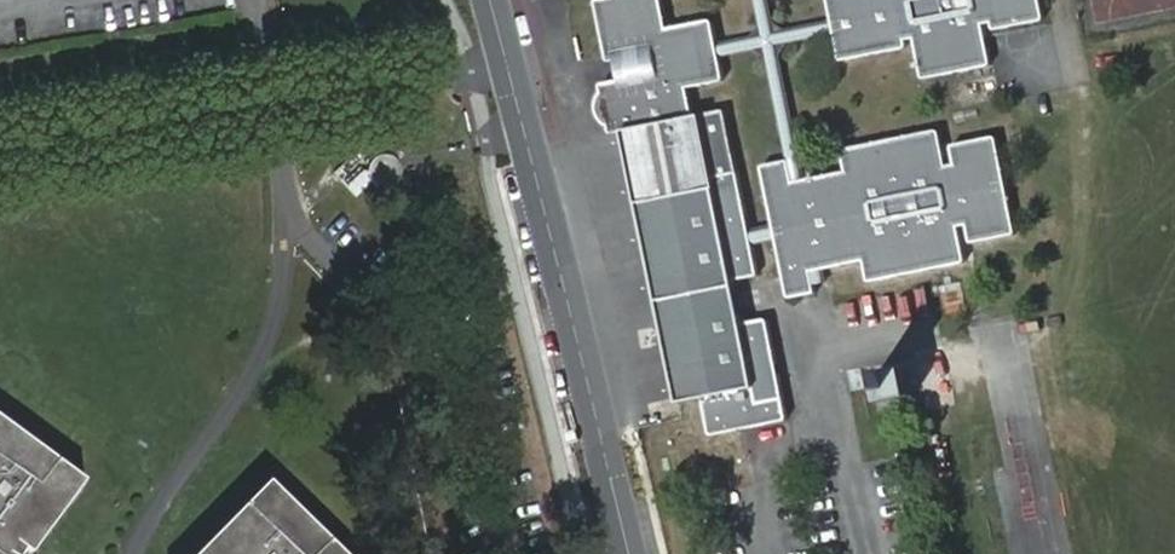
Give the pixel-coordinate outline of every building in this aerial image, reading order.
[(608,37),(611,55),(612,57),(614,59),(624,56),(624,60),(625,64),(627,69),(627,74),(605,79),(607,90),(604,93),(601,100),(601,104),(602,108),(602,109),(602,110),(603,112),(605,116),(608,119),(615,123),(616,129),(623,128),(678,402),(703,397),(710,431),(712,434),(713,434),(776,422),(783,421),(786,417),(786,410),(769,321),(767,318),(763,318),(742,322),(741,322),(732,277),(726,244),(714,184),(701,111),(694,113),(689,84),(720,77),(722,77),(722,76),(723,76),(723,74),(724,74),(724,72),(720,50),(720,47),(716,22),(714,18),(713,17),(709,17),(669,23),(665,0),(602,0),(608,37)] [(761,31),(753,41),(754,41),(788,35),(775,29),(769,0),(754,0),(761,31)] [(835,27),(866,21),(988,0),(831,0),(835,27)] [(835,30),(841,54),(842,57),(844,58),(846,58),(907,46),(908,40),(915,39),(923,75),(925,77),(927,79),(931,79),(986,68),(991,65),(992,64),(992,62),(985,27),(993,25),(995,31),(1035,23),(1037,23),(1040,22),(1042,20),(1044,18),(1044,15),(1040,0),(988,0),(866,21),(835,27),(835,30)] [(753,41),(720,47),(720,50),(758,43),(772,52),(791,164),(765,168),(774,223),(749,227),(739,179),(726,107),(701,111),(726,244),(732,277),(758,272),(751,239),(777,235),(789,300),(793,302),(818,297),(817,288),(827,286),(825,273),(864,264),(869,287),(966,268),(968,263),(961,231),(968,229),(972,246),(975,247),(1015,239),(1019,237),(999,142),(996,140),(954,148),(953,150),(956,167),(949,168),(943,137),(941,133),(846,153),(844,155),(847,176),(806,183),(782,50),(791,37),(835,30),(835,27),(788,35),(754,41),(753,41)] [(884,402),(910,395),(905,367),(878,373),(884,402)] [(87,486),(0,421),(0,553),(36,553),(87,486)] [(272,487),(205,553),(340,553),(272,487)]
